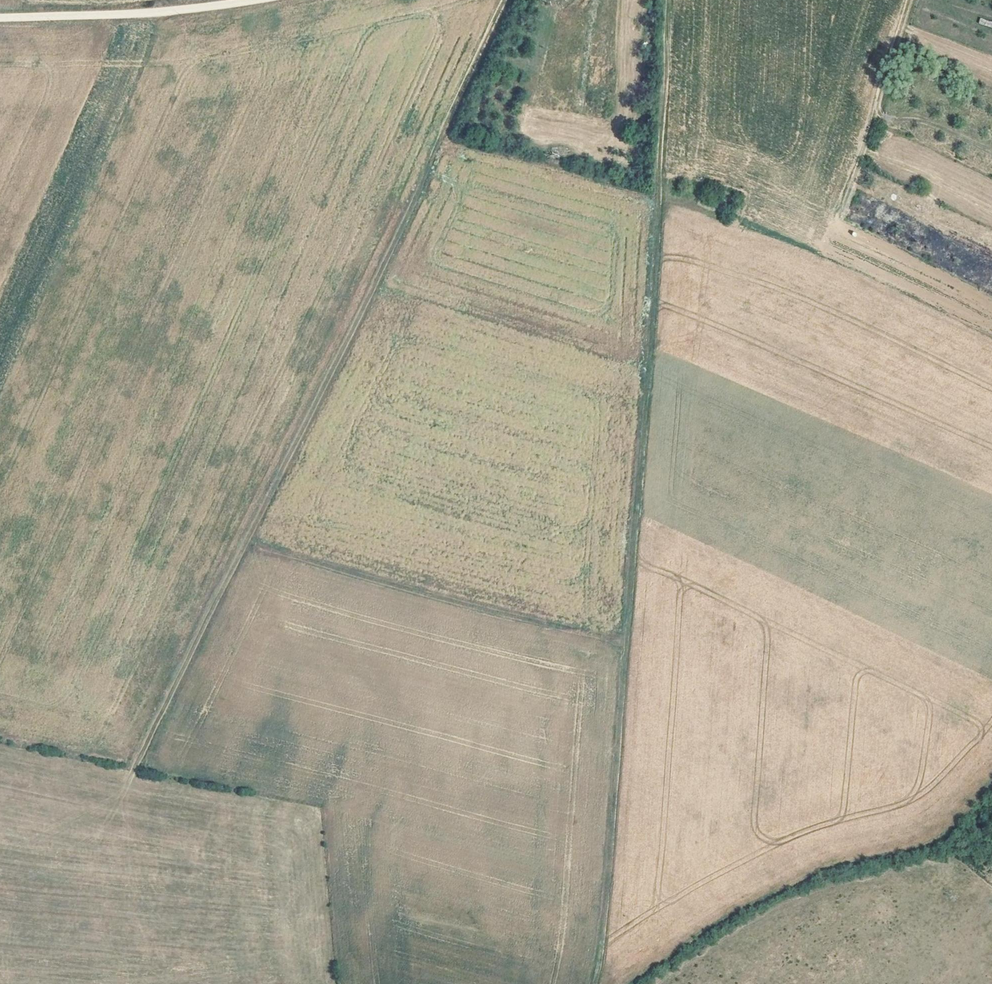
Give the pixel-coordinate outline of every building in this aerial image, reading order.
[(978,24),(991,28),(991,20),(980,17),(978,24)]
